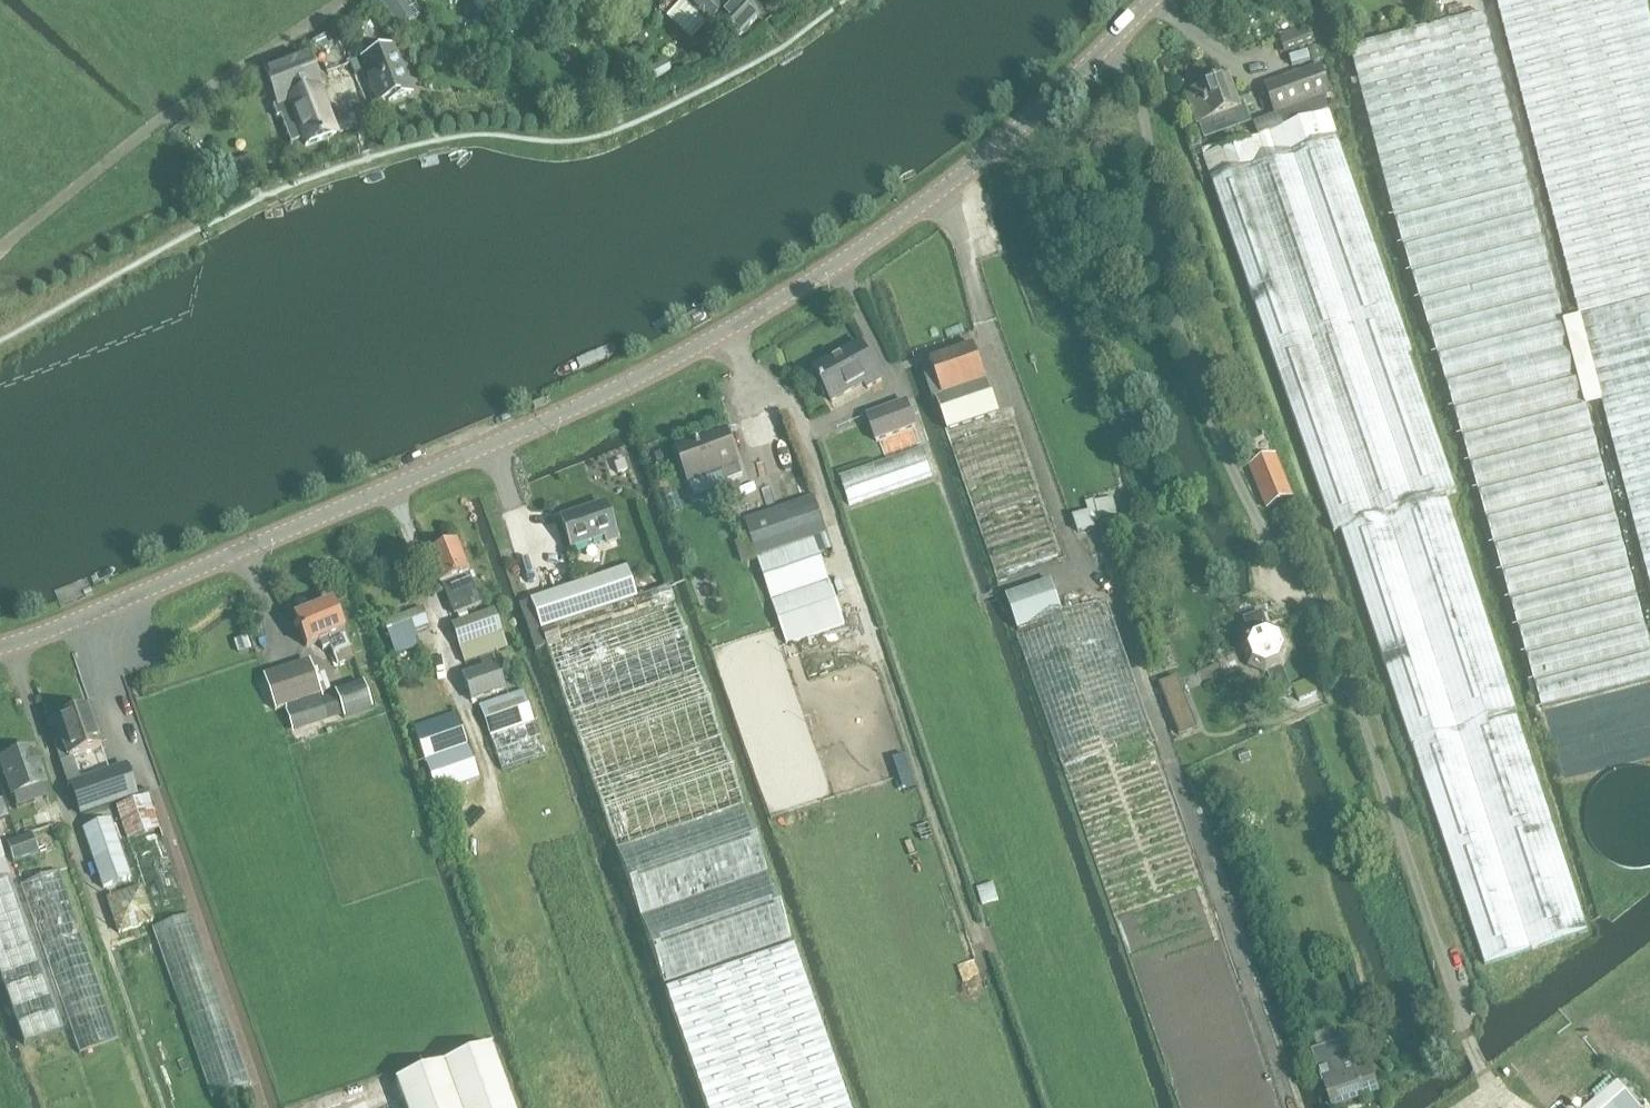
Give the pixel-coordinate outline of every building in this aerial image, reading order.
[(402,26),(422,12),(414,0),(383,0),(402,26)] [(682,1),(667,17),(692,39),(707,23),(708,25),(713,19),(735,39),(757,15),(740,0),(737,0),(727,11),(716,0),(681,0),(682,1)] [(1602,404),(1649,587),(1649,18),(1646,0),(1496,0),(1579,319),(1579,320),(1602,404)] [(1564,324),(1528,181),(1525,182),(1483,14),(1350,49),(1393,216),(1394,216),(1541,709),(1649,681),(1649,648),(1586,409),(1575,369),(1569,347),(1564,327),(1564,324)] [(1297,29),(1280,35),(1286,52),(1314,42),(1310,30),(1298,34),(1297,29)] [(410,93),(393,47),(362,59),(378,102),(387,99),(388,101),(410,93)] [(335,132),(318,89),(318,90),(305,57),(266,72),(279,104),(273,106),(277,117),(281,115),(291,141),(302,136),(305,144),(335,133),(335,132)] [(665,59),(645,70),(651,82),(671,71),(665,59)] [(1587,932),(1445,496),(1455,493),(1407,352),(1411,350),(1336,135),(1329,113),(1325,100),(1331,98),(1320,67),(1265,87),(1275,117),(1255,124),(1260,137),(1202,155),(1211,179),(1334,534),(1340,532),(1410,748),(1412,747),(1484,966),(1587,932)] [(360,73),(318,89),(335,132),(358,123),(355,114),(373,107),(360,73)] [(1233,98),(1227,82),(1187,96),(1199,127),(1217,120),(1221,132),(1241,125),(1240,121),(1246,119),(1243,110),(1254,105),(1250,92),(1233,98)] [(1569,347),(1575,369),(1586,409),(1602,404),(1579,320),(1564,324),(1564,327),(1569,347)] [(866,391),(881,383),(861,345),(843,355),(844,357),(815,373),(833,405),(865,388),(866,391)] [(998,414),(997,414),(973,345),(921,364),(934,401),(937,400),(948,432),(998,414)] [(907,400),(865,417),(876,445),(918,428),(907,400)] [(930,430),(921,405),(911,408),(920,434),(930,430)] [(948,432),(945,432),(998,582),(1066,558),(1014,407),(997,414),(998,414),(948,432)] [(728,432),(677,450),(689,485),(723,473),(726,483),(743,477),(740,467),(728,432)] [(923,449),(839,478),(849,505),(932,476),(923,449)] [(1267,510),(1288,503),(1272,460),(1251,468),(1267,510)] [(815,538),(826,535),(827,534),(814,497),(745,521),(758,558),(815,538)] [(1087,509),(1072,513),(1078,533),(1094,528),(1092,521),(1119,514),(1113,497),(1097,502),(1096,498),(1084,501),(1087,509)] [(617,542),(604,505),(561,520),(572,551),(603,540),(606,546),(617,542)] [(815,538),(758,558),(787,645),(846,625),(815,538)] [(467,575),(455,543),(426,554),(439,586),(441,585),(453,616),(456,615),(458,622),(451,624),(464,665),(506,650),(492,610),(467,619),(465,611),(479,606),(468,576),(468,574),(467,575)] [(636,599),(625,568),(529,601),(519,605),(535,652),(546,648),(663,986),(790,942),(668,589),(636,599)] [(1059,604),(1050,581),(1002,597),(1017,635),(1016,635),(1180,1107),(1283,1107),(1107,604),(1064,617),(1059,604)] [(331,604),(294,619),(306,649),(319,644),(321,650),(328,647),(333,657),(337,667),(354,660),(331,604)] [(384,621),(396,656),(415,649),(411,633),(428,627),(421,609),(384,621)] [(1278,700),(1290,695),(1277,664),(1283,653),(1279,642),(1266,636),(1255,641),(1250,650),(1255,664),(1265,668),(1278,700)] [(274,711),(320,696),(308,660),(262,675),(274,711)] [(470,703),(504,691),(495,665),(461,676),(470,703)] [(343,720),(372,710),(362,684),(334,693),(335,695),(286,711),(292,733),(342,717),(343,720)] [(522,691),(478,706),(500,770),(544,755),(522,691)] [(68,760),(101,749),(88,711),(55,722),(68,760)] [(456,714),(414,728),(436,793),(480,777),(456,714)] [(1188,732),(1184,722),(1174,726),(1177,736),(1188,732)] [(0,761),(0,769),(11,800),(46,788),(32,749),(0,761)] [(80,815),(135,796),(124,765),(80,780),(73,762),(63,766),(80,815)] [(1648,770),(1639,768),(1630,769),(1621,771),(1612,775),(1605,780),(1598,787),(1593,795),(1590,803),(1588,812),(1588,821),(1590,831),(1593,839),(1598,847),(1605,854),(1612,859),(1620,863),(1630,865),(1639,865),(1648,864),(1649,863),(1649,770),(1648,770)] [(152,913),(184,902),(147,796),(115,807),(152,913)] [(103,889),(129,881),(108,822),(82,830),(103,889)] [(49,825),(30,832),(37,850),(56,843),(49,825)] [(13,863),(38,855),(31,837),(7,845),(13,863)] [(10,877),(0,850),(0,881),(10,877)] [(51,850),(38,855),(13,863),(12,864),(71,1032),(110,1019),(51,850)] [(0,881),(0,978),(24,1046),(63,1032),(10,877),(0,881)] [(109,894),(121,930),(152,920),(140,884),(109,894)] [(210,1098),(249,1085),(190,916),(151,929),(210,1098)] [(792,947),(665,992),(706,1107),(848,1107),(792,947)] [(1312,1051),(1322,1083),(1324,1083),(1332,1107),(1333,1107),(1379,1093),(1371,1068),(1357,1072),(1346,1040),(1312,1051)] [(490,1048),(395,1082),(404,1107),(512,1107),(490,1048)] [(1585,1107),(1640,1107),(1616,1081),(1585,1107)] [(362,1095),(327,1107),(366,1107),(362,1095)]
